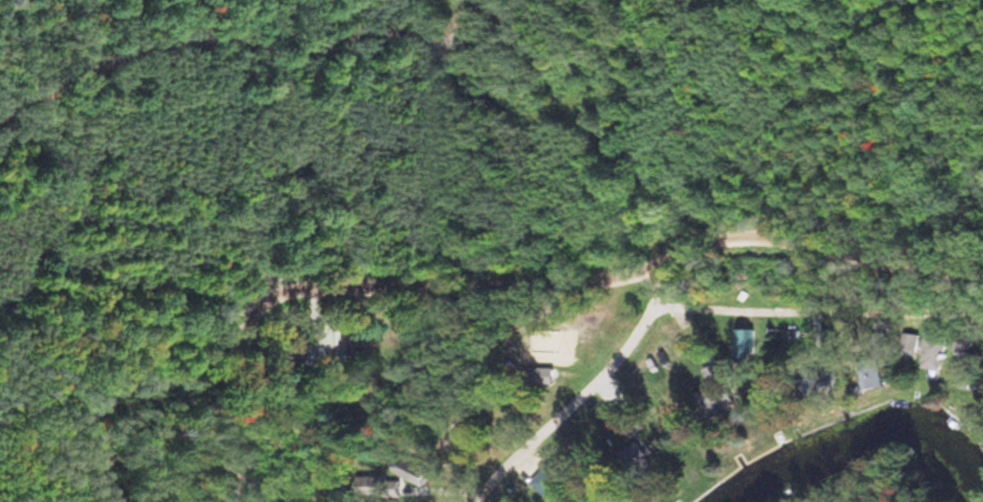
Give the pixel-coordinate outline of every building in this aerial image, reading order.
[(752,328),(737,328),(737,354),(752,354),(752,328)] [(343,329),(343,359),(367,359),(367,329),(343,329)] [(976,335),(961,329),(950,361),(965,366),(976,335)] [(944,337),(922,337),(922,366),(943,366),(944,337)] [(692,393),(701,416),(735,403),(719,361),(703,367),(710,387),(692,393)] [(552,383),(552,366),(534,366),(534,383),(552,383)] [(882,385),(881,367),(871,368),(872,386),(882,385)] [(389,473),(422,487),(429,468),(396,455),(389,473)] [(354,474),(354,497),(381,497),(381,475),(354,474)]
